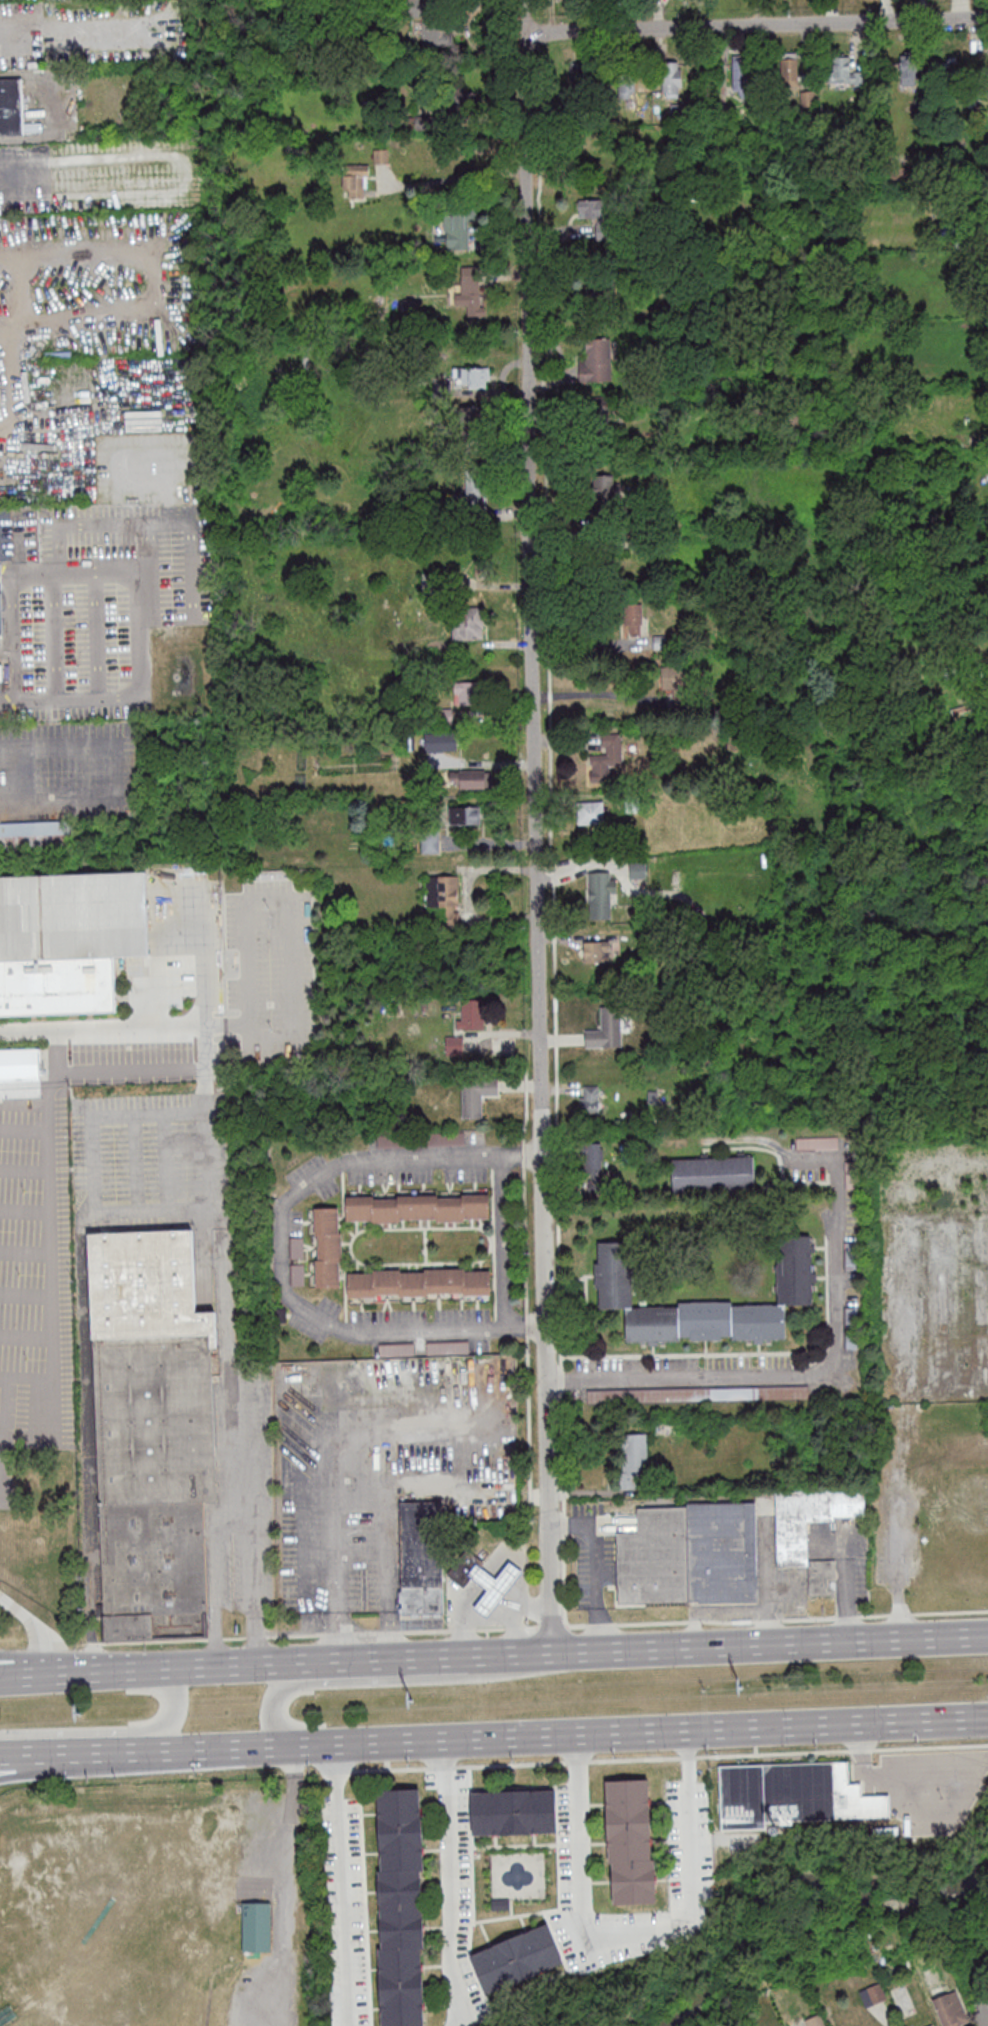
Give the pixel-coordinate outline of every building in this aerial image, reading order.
[(453,45),(453,17),(423,17),(423,45),(453,45)] [(799,53),(780,53),(780,85),(799,85),(799,53)] [(829,84),(867,85),(867,72),(851,72),(851,54),(829,53),(829,84)] [(923,86),(923,57),(899,57),(899,86),(923,86)] [(733,90),(749,90),(749,58),(733,58),(733,90)] [(663,97),(683,97),(683,72),(663,72),(663,97)] [(635,97),(635,75),(618,75),(618,97),(635,97)] [(20,133),(0,134),(0,78),(18,77),(20,133)] [(588,80),(567,80),(567,97),(588,97),(588,80)] [(474,110),(474,81),(448,81),(448,110),(474,110)] [(388,150),(375,150),(375,161),(388,161),(388,150)] [(368,197),(368,164),(344,164),(344,197),(368,197)] [(597,239),(615,239),(615,199),(579,199),(579,219),(597,218),(597,239)] [(448,250),(476,248),(474,207),(446,209),(448,250)] [(484,316),(484,270),(462,271),(463,293),(455,293),(455,305),(466,304),(467,316),(484,316)] [(586,312),(610,312),(610,277),(586,277),(586,312)] [(417,299),(404,299),(404,315),(417,315),(417,299)] [(579,361),(580,382),(612,380),(610,338),(586,339),(587,360),(579,361)] [(489,367),(454,367),(454,386),(489,386),(489,367)] [(610,403),(587,403),(587,430),(610,430),(610,403)] [(487,405),(465,405),(465,428),(487,428),(487,405)] [(483,509),(483,492),(488,492),(488,472),(465,473),(466,509),(483,509)] [(613,474),(593,474),(593,494),(596,494),(596,509),(616,509),(616,493),(613,493),(613,474)] [(643,601),(624,601),(624,635),(643,635),(643,601)] [(453,639),(484,639),(484,607),(453,607),(453,639)] [(455,682),(455,703),(484,703),(484,682),(455,682)] [(622,733),(602,733),(602,754),(591,754),(591,781),(611,781),(610,765),(623,765),(622,733)] [(449,770),(449,788),(490,788),(490,770),(449,770)] [(604,801),(577,801),(577,824),(604,824),(604,801)] [(459,824),(482,824),(482,806),(459,805),(459,824)] [(67,845),(67,821),(0,821),(0,845),(67,845)] [(421,854),(439,854),(439,830),(421,830),(421,854)] [(646,861),(630,861),(630,878),(646,878),(646,861)] [(590,919),(615,919),(615,871),(590,871),(590,919)] [(114,956),(148,955),(146,872),(0,876),(0,1017),(115,1012),(114,956)] [(437,920),(459,920),(459,876),(426,876),(426,907),(437,907),(437,920)] [(584,961),(610,961),(610,941),(584,941),(584,961)] [(456,1028),(484,1028),(484,1003),(462,1003),(462,1018),(456,1018),(456,1028)] [(621,1006),(601,1006),(601,1028),(585,1028),(585,1047),(621,1047),(621,1006)] [(463,1035),(445,1035),(445,1054),(463,1054),(463,1035)] [(41,1048),(0,1049),(0,1097),(41,1097),(41,1048)] [(462,1118),(483,1118),(483,1096),(498,1096),(498,1078),(462,1078),(462,1118)] [(581,1112),(600,1112),(600,1085),(581,1085),(581,1112)] [(602,1142),(582,1142),(582,1179),(602,1179),(602,1142)] [(672,1193),(756,1191),(755,1155),(671,1157),(672,1193)] [(346,1195),(346,1220),(490,1221),(490,1195),(346,1195)] [(315,1207),(315,1287),(341,1287),(341,1207),(315,1207)] [(102,1639),(208,1636),(204,1501),(216,1501),(211,1347),(216,1347),(215,1310),(195,1311),(193,1230),(91,1233),(102,1639)] [(778,1303),(678,1303),(678,1306),(633,1306),(633,1241),(597,1241),(597,1308),(626,1308),(626,1340),(786,1340),(786,1305),(816,1305),(816,1235),(778,1235),(778,1303)] [(347,1270),(348,1296),(492,1295),(491,1269),(347,1270)] [(808,1387),(587,1389),(587,1403),(809,1400),(808,1387)] [(623,1433),(623,1487),(647,1487),(647,1433),(623,1433)] [(776,1491),(777,1566),(809,1566),(810,1595),(837,1595),(836,1559),(808,1560),(808,1519),(865,1518),(865,1490),(776,1491)] [(401,1501),(400,1616),(443,1616),(444,1501),(401,1501)] [(617,1532),(618,1603),(756,1601),(756,1504),(637,1505),(638,1532),(617,1532)] [(461,1588),(481,1562),(463,1548),(443,1574),(461,1588)] [(464,1575),(473,1563),(493,1579),(506,1561),(520,1572),(484,1618),(470,1608),(484,1590),(464,1575)] [(717,1766),(845,1761),(846,1784),(858,1783),(858,1796),(886,1795),(887,1816),(789,1820),(789,1823),(778,1824),(777,1821),(762,1821),(762,1828),(720,1829),(717,1766)] [(604,1823),(602,1782),(644,1780),(646,1821),(604,1823)] [(377,1832),(375,1792),(416,1789),(418,1830),(377,1832)] [(510,1791),(552,1790),(553,1833),(511,1834),(510,1791)] [(468,1792),(510,1791),(511,1834),(469,1835),(468,1792)] [(605,1863),(604,1823),(646,1821),(648,1862),(608,1863),(605,1863)] [(871,1827),(896,1826),(896,1834),(871,1835),(871,1827)] [(379,1872),(377,1832),(418,1830),(421,1870),(417,1870),(379,1872)] [(610,1904),(608,1863),(648,1862),(651,1862),(652,1902),(610,1904)] [(378,1913),(376,1872),(379,1872),(417,1870),(419,1911),(378,1913)] [(489,1909),(489,1900),(506,1900),(506,1909),(489,1909)] [(243,1904),(272,1903),(273,1951),(244,1952),(243,1904)] [(379,1951),(378,1913),(419,1911),(421,1949),(417,1949),(379,1951)] [(560,1964),(521,1980),(504,1941),(544,1925),(560,1964)] [(521,1980),(481,1996),(465,1958),(504,1941),(521,1980)] [(377,1991),(376,1951),(379,1951),(417,1949),(419,1990),(377,1991)] [(857,1991),(876,1983),(883,1998),(863,2006),(857,1991)] [(419,1990),(420,2025),(379,2025),(377,1991),(419,1990)] [(956,2025),(940,2025),(929,2000),(952,1990),(965,2021),(956,2025)] [(972,2000),(987,1994),(987,2024),(983,2025),(972,2000)] [(816,2014),(822,2025),(803,2025),(801,2021),(816,2014)]
